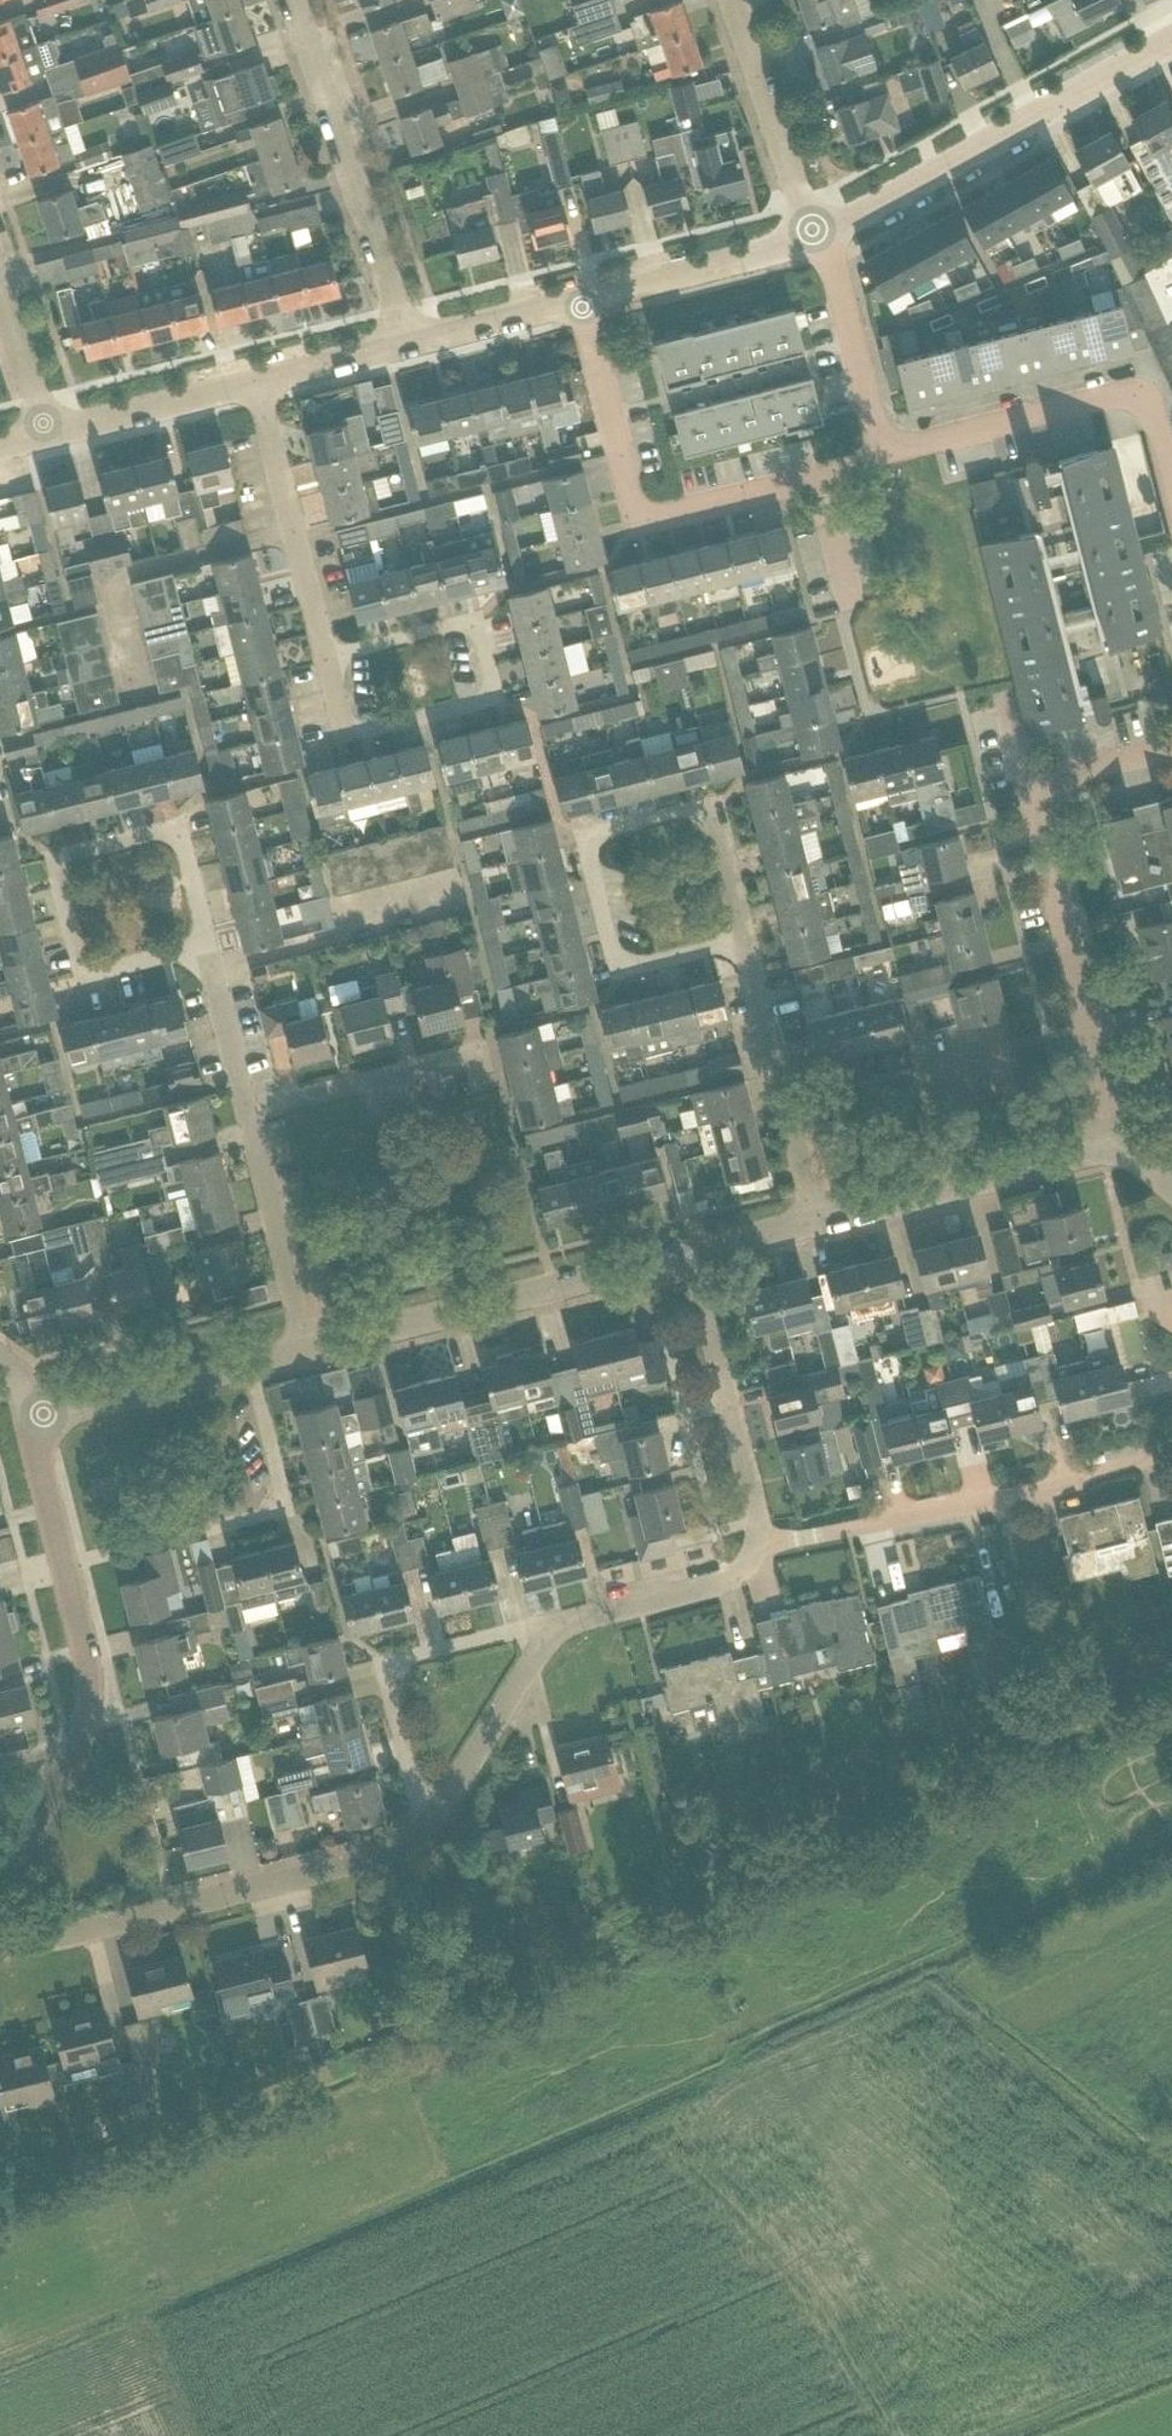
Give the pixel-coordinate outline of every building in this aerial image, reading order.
[(39,17),(85,1),(85,0),(33,0),(39,17)] [(129,17),(149,10),(149,11),(181,0),(124,0),(129,17)] [(197,23),(242,8),(240,0),(189,0),(192,7),(197,23)] [(437,19),(478,6),(476,0),(431,0),(437,19)] [(578,24),(616,11),(612,0),(588,0),(572,5),(578,24)] [(662,41),(691,32),(680,0),(679,0),(635,15),(633,16),(634,19),(630,21),(638,49),(662,41)] [(854,0),(799,0),(802,9),(797,11),(802,25),(807,24),(808,26),(834,17),(837,27),(861,19),(854,0)] [(926,30),(945,24),(937,0),(921,0),(916,2),(926,30)] [(1065,35),(1087,25),(1085,20),(1126,0),(1053,0),(1045,4),(1051,16),(1055,14),(1065,35)] [(865,34),(907,20),(902,5),(861,19),(860,19),(865,34)] [(242,8),(197,23),(202,38),(208,56),(253,40),(242,8)] [(381,63),(408,53),(411,53),(406,37),(432,27),(426,11),(370,31),(381,63)] [(569,27),(575,46),(622,30),(616,11),(578,24),(569,27)] [(36,44),(30,27),(25,12),(0,21),(0,56),(36,44)] [(1005,28),(1014,46),(1027,40),(1019,22),(1005,28)] [(950,57),(964,86),(997,70),(975,24),(959,32),(967,49),(950,57)] [(105,36),(103,40),(106,47),(118,43),(115,32),(105,36)] [(691,32),(662,41),(668,58),(651,63),(657,79),(702,64),(691,32)] [(874,65),(863,32),(846,38),(845,37),(816,47),(828,83),(857,72),(857,71),(874,65)] [(536,45),(543,76),(562,72),(556,41),(536,45)] [(73,59),(79,76),(125,60),(118,43),(106,47),(73,59)] [(484,76),(509,67),(501,43),(446,61),(455,86),(484,76)] [(0,56),(0,88),(1,92),(24,84),(47,76),(42,60),(36,44),(0,56)] [(187,74),(201,69),(196,53),(163,64),(163,65),(130,76),(131,79),(136,93),(169,81),(188,75),(187,74)] [(408,53),(381,63),(392,95),(415,87),(447,76),(441,57),(416,66),(411,53),(408,53)] [(950,96),(937,59),(918,66),(930,102),(950,96)] [(125,60),(79,76),(86,95),(131,79),(125,62),(125,60)] [(279,92),(273,74),(266,76),(261,61),(232,71),(232,72),(204,82),(219,125),(262,110),(258,99),(279,92)] [(484,76),(455,86),(459,98),(446,102),(400,118),(411,150),(434,142),(441,140),(435,124),(451,118),(465,114),(466,115),(494,105),(484,76)] [(897,126),(881,77),(842,91),(847,105),(836,108),(837,110),(835,113),(838,122),(842,124),(848,142),(878,132),(897,126)] [(625,96),(620,79),(585,88),(589,105),(625,96)] [(697,104),(691,80),(668,86),(676,118),(693,114),(690,105),(697,104)] [(143,112),(176,101),(169,81),(136,93),(143,112)] [(567,90),(554,94),(557,103),(571,99),(567,90)] [(8,110),(18,142),(65,127),(54,94),(8,110)] [(1171,154),(1171,111),(1166,100),(1132,119),(1151,152),(1166,144),(1171,154)] [(693,114),(676,118),(679,131),(697,126),(693,114)] [(257,142),(262,158),(291,148),(280,116),(234,132),(240,148),(257,142)] [(637,120),(619,124),(620,128),(627,159),(646,154),(637,120)] [(697,126),(679,131),(687,162),(693,189),(703,186),(707,200),(708,200),(709,201),(712,201),(713,204),(727,201),(726,197),(729,196),(729,194),(747,190),(736,149),(718,154),(715,142),(701,145),(697,126)] [(65,127),(18,142),(29,174),(52,166),(73,159),(75,158),(73,153),(65,127)] [(601,133),(609,163),(627,159),(620,128),(601,133)] [(541,133),(555,188),(572,183),(557,129),(541,133)] [(644,186),(645,191),(651,215),(687,205),(676,165),(687,162),(679,131),(651,138),(656,156),(655,156),(661,181),(644,186)] [(1142,188),(1122,152),(1110,131),(1075,150),(1093,182),(1105,207),(1109,205),(1122,199),(1142,188)] [(158,146),(164,165),(201,151),(195,133),(158,146)] [(73,159),(76,168),(112,156),(106,141),(73,153),(75,158),(73,159)] [(503,171),(495,141),(484,144),(492,174),(486,175),(491,192),(482,194),(483,198),(446,207),(460,264),(498,254),(490,225),(517,218),(510,195),(504,170),(503,171)] [(122,153),(140,208),(171,198),(152,143),(122,153)] [(273,191),(302,181),(291,148),(262,158),(245,163),(256,196),(273,190),(273,191)] [(1049,208),(1071,196),(1050,157),(1027,170),(1049,208)] [(606,193),(600,168),(579,174),(594,229),(631,220),(623,189),(606,193)] [(1166,210),(1171,207),(1171,188),(1162,169),(1147,177),(1166,210)] [(1049,208),(1027,170),(1005,182),(1027,220),(1049,208)] [(1027,220),(1005,182),(983,194),(1005,233),(1027,220)] [(570,235),(564,212),(562,203),(558,188),(539,193),(538,188),(522,192),(510,195),(517,218),(520,233),(532,230),(535,244),(554,240),(555,245),(570,241),(568,236),(570,235)] [(99,199),(76,207),(70,189),(38,200),(51,238),(106,219),(99,199)] [(223,216),(248,210),(244,191),(177,209),(178,216),(182,227),(188,225),(223,216)] [(1005,233),(983,194),(961,206),(982,245),(1005,233)] [(286,211),(289,223),(291,230),(321,222),(316,204),(286,211)] [(1090,217),(1112,258),(1132,247),(1110,206),(1090,217)] [(259,231),(256,219),(253,208),(248,210),(223,216),(226,227),(229,239),(259,231)] [(270,228),(289,223),(286,211),(267,216),(270,228)] [(930,223),(951,262),(973,250),(952,211),(930,223)] [(149,223),(156,248),(174,243),(177,255),(195,251),(188,225),(182,227),(178,216),(149,223)] [(229,239),(226,227),(223,216),(188,225),(194,248),(229,239)] [(156,248),(149,223),(123,230),(129,254),(156,248)] [(951,262),(930,223),(908,236),(929,274),(951,262)] [(929,274),(908,236),(886,248),(907,286),(929,274)] [(1079,238),(1068,242),(1073,254),(1084,249),(1079,238)] [(295,246),(300,266),(301,266),(309,301),(339,294),(330,259),(316,263),(311,242),(295,246)] [(1068,242),(1057,247),(1061,258),(1073,254),(1068,242)] [(111,243),(93,248),(96,260),(114,255),(111,243)] [(96,260),(93,248),(62,256),(68,279),(99,272),(96,260)] [(907,286),(886,248),(864,260),(885,298),(907,286)] [(241,281),(249,316),(279,309),(271,273),(256,277),(250,253),(235,256),(241,281)] [(1142,273),(1141,271),(1122,283),(1123,285),(1144,331),(1171,319),(1171,254),(1142,273)] [(1033,256),(1022,261),(1026,272),(1038,268),(1033,256)] [(1094,265),(1091,256),(1081,260),(1084,269),(1094,265)] [(1084,269),(1081,260),(1070,264),(1074,273),(1084,269)] [(1022,261),(1011,265),(1015,277),(1026,272),(1022,261)] [(301,266),(300,266),(271,273),(279,309),(309,301),(301,266)] [(1047,284),(1044,275),(1033,279),(1037,288),(1047,284)] [(192,279),(166,286),(178,334),(208,327),(199,292),(192,279)] [(975,279),(964,284),(968,295),(980,291),(975,279)] [(1027,292),(1037,288),(1033,279),(1023,283),(1027,292)] [(249,316),(241,281),(211,289),(220,324),(249,316)] [(964,284),(952,289),(957,300),(968,295),(964,284)] [(56,290),(65,324),(79,320),(71,286),(56,290)] [(135,294),(139,308),(139,307),(148,342),(178,334),(166,286),(135,294)] [(1130,348),(1124,325),(1137,321),(1121,286),(1110,288),(1115,305),(1098,310),(1097,309),(1094,310),(1105,354),(1114,352),(1129,348),(1130,348)] [(1000,302),(996,293),(986,297),(990,306),(1000,302)] [(990,306),(986,297),(976,301),(979,311),(990,306)] [(109,315),(110,315),(106,298),(89,302),(93,319),(70,324),(76,347),(85,345),(88,357),(118,349),(109,315)] [(929,298),(918,302),(922,314),(933,309),(929,298)] [(918,302),(906,307),(911,318),(922,314),(918,302)] [(139,307),(139,308),(110,315),(109,315),(118,349),(148,342),(139,307)] [(766,315),(778,360),(804,353),(792,309),(766,315)] [(1105,354),(1094,310),(1090,311),(1073,316),(1073,315),(1069,316),(1081,361),(1084,360),(1084,359),(1099,355),(1099,356),(1105,354)] [(953,321),(949,312),(939,316),(943,325),(953,321)] [(740,322),(752,367),(778,360),(766,315),(740,322)] [(943,325),(939,316),(929,320),(932,329),(943,325)] [(1081,361),(1069,316),(1066,317),(1066,318),(1049,322),(1049,321),(1045,322),(1056,367),(1062,365),(1077,361),(1081,361)] [(714,329),(726,374),(752,367),(740,322),(714,329)] [(1056,367),(1045,322),(1041,323),(1041,324),(1024,328),(1021,329),(1032,373),(1036,372),(1035,371),(1051,368),(1056,367)] [(688,336),(700,380),(726,374),(714,329),(688,336)] [(1032,373),(1021,329),(1017,330),(1000,334),(996,335),(1007,379),(1013,378),(1013,377),(1028,373),(1028,374),(1032,373)] [(1007,379),(996,335),(992,336),(993,336),(976,341),(976,340),(972,341),(982,381),(1005,375),(1006,380),(1007,379)] [(700,380),(688,336),(655,345),(659,362),(667,360),(674,387),(700,380)] [(982,381),(972,341),(968,342),(951,347),(951,346),(948,347),(958,387),(982,381)] [(933,394),(923,353),(919,354),(919,355),(903,359),(902,359),(899,359),(895,343),(878,347),(888,385),(903,380),(908,400),(910,400),(910,399),(924,395),(925,396),(933,394)] [(958,387),(948,347),(944,348),(944,349),(927,353),(927,352),(923,353),(933,394),(958,387)] [(528,377),(537,412),(551,466),(580,458),(576,443),(561,447),(551,408),(566,404),(558,369),(528,377)] [(540,427),(537,412),(528,377),(498,384),(507,420),(510,433),(519,431),(520,433),(540,427)] [(776,387),(787,430),(822,421),(817,405),(809,407),(802,380),(776,387)] [(507,420),(498,384),(468,392),(477,427),(478,434),(489,431),(487,425),(507,420)] [(750,394),(762,437),(787,430),(776,387),(750,394)] [(447,435),(477,427),(468,392),(437,399),(447,435)] [(724,401),(736,444),(762,437),(750,394),(724,401)] [(416,443),(447,435),(437,399),(407,407),(416,443)] [(698,408),(710,451),(736,444),(724,401),(698,408)] [(683,458),(710,451),(698,408),(672,414),(683,458)] [(384,444),(394,442),(405,439),(398,409),(377,415),(384,444)] [(369,448),(360,412),(343,417),(344,421),(307,431),(315,461),(369,448)] [(394,442),(401,470),(412,468),(405,439),(394,442)] [(216,484),(233,480),(223,442),(188,451),(203,507),(221,503),(216,484)] [(1082,709),(1092,706),(1093,712),(1094,714),(1095,715),(1096,717),(1098,718),(1100,718),(1101,718),(1103,718),(1105,717),(1107,716),(1108,714),(1109,713),(1109,712),(1109,710),(1109,709),(1106,693),(1122,689),(1110,643),(1157,631),(1111,446),(1057,459),(1059,466),(1042,470),(1040,461),(1040,459),(1038,458),(1038,457),(1036,456),(1036,455),(1034,455),(1033,455),(1031,455),(1030,455),(1029,455),(1027,456),(1026,457),(1024,459),(1024,461),(1024,462),(1024,464),(1031,492),(1021,495),(1030,531),(983,543),(1030,728),(1083,715),(1082,709)] [(315,461),(322,490),(360,480),(358,471),(379,466),(374,448),(370,448),(369,448),(315,461)] [(532,469),(528,455),(516,458),(520,473),(532,469)] [(168,456),(134,465),(143,500),(149,521),(182,512),(168,456)] [(490,480),(520,473),(516,458),(486,465),(490,480)] [(143,500),(134,465),(100,473),(114,529),(131,525),(149,521),(143,500)] [(460,488),(490,480),(486,465),(456,473),(460,488)] [(412,468),(401,470),(409,500),(420,497),(412,468)] [(544,479),(552,509),(590,499),(583,469),(544,479)] [(460,488),(456,473),(426,480),(430,495),(460,488)] [(1001,503),(994,476),(969,483),(976,510),(1001,503)] [(360,480),(322,490),(330,521),(354,515),(379,508),(372,478),(361,481),(360,480)] [(45,487),(51,511),(54,523),(69,520),(74,539),(93,534),(79,479),(45,487)] [(493,492),(500,522),(511,519),(519,517),(512,487),(493,492)] [(20,526),(31,523),(43,520),(35,490),(13,495),(20,526)] [(483,492),(452,500),(455,511),(486,503),(483,492)] [(552,509),(559,538),(598,528),(590,499),(552,509)] [(452,500),(424,507),(427,518),(455,511),(452,500)] [(424,507),(395,515),(398,526),(427,518),(424,507)] [(201,545),(197,529),(194,515),(175,520),(182,550),(201,545)] [(395,515),(366,522),(370,539),(399,532),(398,526),(395,515)] [(219,524),(197,529),(201,545),(247,534),(242,518),(219,524)] [(500,522),(507,551),(518,548),(511,519),(500,522)] [(31,523),(38,552),(50,550),(43,520),(31,523)] [(370,539),(366,522),(336,530),(340,547),(370,539)] [(784,526),(755,534),(765,572),(764,572),(767,583),(796,576),(794,564),(784,526)] [(598,528),(559,538),(567,567),(605,558),(598,528)] [(125,530),(104,536),(112,567),(133,562),(125,530)] [(463,539),(476,590),(505,583),(496,545),(493,531),(463,539)] [(755,534),(726,541),(735,579),(764,572),(765,572),(755,534)] [(112,567),(104,536),(84,541),(92,572),(112,567)] [(423,563),(408,567),(417,605),(447,598),(437,560),(433,546),(432,539),(418,542),(423,563)] [(476,590),(463,539),(433,546),(437,560),(447,598),(476,590)] [(726,541),(696,549),(705,587),(735,579),(726,541)] [(518,548),(507,551),(515,581),(526,578),(518,548)] [(696,549),(667,556),(677,594),(705,587),(696,549)] [(38,552),(46,582),(58,579),(50,550),(38,552)] [(213,562),(221,593),(259,583),(251,553),(213,562)] [(647,601),(651,616),(681,609),(677,594),(667,556),(638,563),(647,601)] [(618,608),(647,601),(638,563),(608,571),(618,608)] [(408,567),(378,575),(388,613),(417,605),(408,567)] [(25,587),(22,574),(2,579),(0,572),(0,594),(25,587)] [(169,606),(180,603),(173,572),(132,583),(136,598),(165,591),(169,606)] [(68,579),(72,593),(94,588),(91,573),(68,579)] [(607,603),(599,573),(589,576),(596,605),(607,603)] [(388,613),(378,575),(349,582),(359,620),(388,613)] [(58,579),(46,582),(53,612),(65,609),(58,579)] [(266,613),(259,583),(221,593),(225,609),(211,612),(214,625),(228,622),(266,613)] [(509,596),(516,625),(555,616),(547,586),(509,596)] [(0,594),(0,626),(13,622),(9,605),(28,601),(25,587),(0,594)] [(94,588),(72,593),(75,607),(98,601),(94,588)] [(139,613),(169,606),(165,591),(136,598),(139,613)] [(176,635),(188,632),(180,603),(169,606),(172,620),(176,635)] [(614,632),(607,603),(596,605),(584,608),(591,638),(603,635),(604,635),(614,632)] [(804,605),(774,613),(777,624),(807,616),(804,605)] [(139,613),(143,628),(172,620),(169,606),(139,613)] [(97,612),(68,619),(72,635),(101,627),(97,612)] [(220,655),(224,654),(274,642),(266,613),(228,622),(214,625),(212,626),(220,655)] [(774,613),(745,620),(748,631),(777,624),(774,613)] [(516,625),(524,655),(562,645),(555,616),(516,625)] [(64,652),(75,650),(72,635),(68,619),(56,622),(64,652)] [(143,628),(147,643),(176,635),(172,620),(143,628)] [(745,620),(715,628),(718,639),(748,631),(745,620)] [(759,671),(779,666),(779,665),(818,655),(811,625),(772,635),(776,652),(756,657),(759,671)] [(72,635),(75,650),(105,642),(101,627),(72,635)] [(635,627),(633,638),(642,640),(644,628),(635,627)] [(715,628),(687,635),(689,646),(718,639),(715,628)] [(22,662),(15,632),(0,636),(0,668),(22,662)] [(176,635),(180,650),(184,665),(195,662),(188,632),(176,635)] [(604,635),(611,664),(622,661),(614,632),(604,635)] [(147,643),(150,657),(180,650),(176,635),(147,643)] [(687,635),(658,642),(660,653),(689,646),(687,635)] [(105,642),(75,650),(79,665),(109,657),(105,642)] [(243,681),(281,672),(274,642),(224,654),(231,684),(243,681)] [(660,653),(658,642),(629,650),(632,660),(660,653)] [(524,655),(531,684),(569,675),(569,674),(578,672),(576,662),(567,665),(562,645),(524,655)] [(721,649),(728,677),(739,675),(732,646),(721,649)] [(75,650),(64,652),(71,681),(82,678),(79,665),(75,650)] [(150,657),(154,672),(184,665),(180,650),(150,657)] [(713,651),(683,658),(686,670),(716,663),(713,651)] [(779,665),(779,666),(787,695),(826,685),(818,655),(779,665)] [(79,665),(82,678),(112,671),(109,657),(79,665)] [(683,658),(653,666),(656,678),(686,670),(683,658)] [(622,661),(611,664),(618,694),(629,691),(622,661)] [(30,692),(22,662),(0,668),(0,700),(30,692)] [(184,665),(188,684),(191,694),(202,691),(195,662),(184,665)] [(159,692),(188,684),(184,665),(154,672),(159,692)] [(656,678),(653,666),(634,670),(637,682),(656,678)] [(112,671),(82,678),(86,694),(116,687),(112,671)] [(243,681),(251,711),(288,701),(281,672),(243,681)] [(569,675),(531,684),(538,714),(577,704),(569,675)] [(728,677),(735,707),(747,704),(739,675),(728,677)] [(1146,681),(1149,694),(1164,690),(1168,706),(1171,705),(1171,675),(1146,681)] [(82,678),(71,681),(78,712),(89,709),(86,694),(82,678)] [(791,711),(778,714),(782,727),(833,714),(826,685),(787,695),(791,711)] [(116,687),(86,694),(89,709),(120,702),(116,687)] [(191,694),(198,724),(210,721),(202,691),(191,694)] [(30,692),(0,700),(0,731),(0,732),(37,722),(64,715),(61,701),(34,708),(30,692)] [(181,695),(149,703),(152,715),(183,707),(181,695)] [(641,700),(630,702),(633,714),(644,712),(641,700)] [(251,711),(258,740),(296,731),(288,701),(251,711)] [(630,702),(601,709),(605,721),(633,714),(630,702)] [(149,703),(121,710),(124,722),(152,715),(149,703)] [(735,707),(743,736),(754,733),(747,704),(735,707)] [(601,709),(572,717),(575,729),(605,721),(601,709)] [(121,710),(93,717),(96,729),(124,722),(121,710)] [(833,714),(782,727),(776,728),(779,741),(797,736),(802,755),(841,745),(833,714)] [(93,717),(62,725),(65,737),(96,729),(93,717)] [(575,729),(572,717),(542,724),(545,736),(575,729)] [(526,719),(496,726),(506,765),(536,758),(526,719)] [(206,754),(217,751),(210,721),(198,724),(206,754)] [(62,725),(32,733),(35,745),(65,737),(62,725)] [(496,726),(467,734),(477,773),(506,765),(496,726)] [(296,731),(258,740),(266,771),(303,761),(296,731)] [(670,731),(640,738),(653,793),(683,785),(674,747),(670,731)] [(733,732),(703,739),(713,778),(743,770),(737,747),(733,732)] [(55,823),(45,786),(46,785),(37,750),(35,745),(32,733),(2,741),(7,757),(24,753),(33,789),(16,793),(25,831),(55,823)] [(754,733),(743,736),(750,766),(762,763),(754,733)] [(477,773),(467,734),(437,741),(443,765),(447,780),(477,773)] [(944,775),(934,735),(904,743),(914,784),(922,816),(938,813),(929,779),(944,775)] [(630,758),(614,762),(624,800),(653,793),(640,738),(639,738),(639,736),(625,739),(630,758)] [(703,739),(674,747),(683,785),(713,778),(703,739)] [(904,743),(874,750),(884,791),(885,791),(914,784),(904,743)] [(425,744),(395,752),(405,791),(410,811),(422,808),(417,788),(434,784),(425,744)] [(165,756),(174,794),(204,786),(195,748),(165,756)] [(884,791),(874,750),(844,758),(857,808),(887,801),(885,791),(884,791)] [(217,751),(206,754),(213,784),(225,781),(217,751)] [(395,752),(366,759),(375,798),(405,791),(395,752)] [(135,763),(144,801),(174,794),(165,756),(135,763)] [(366,759),(336,767),(346,806),(347,806),(375,798),(366,759)] [(824,763),(832,793),(843,790),(835,760),(824,763)] [(614,762),(584,769),(594,808),(624,800),(614,762)] [(105,771),(115,808),(144,801),(135,763),(105,771)] [(346,806),(336,767),(307,774),(313,797),(316,813),(320,826),(350,818),(347,806),(346,806)] [(594,808),(584,769),(554,777),(564,815),(594,808)] [(115,808),(105,771),(75,778),(85,816),(115,808)] [(745,783),(753,812),(791,803),(784,773),(769,777),(745,783)] [(305,806),(297,776),(286,779),(293,809),(305,806)] [(75,778),(46,785),(45,786),(55,823),(85,816),(75,778)] [(207,799),(215,829),(253,819),(245,790),(207,799)] [(832,793),(839,823),(850,820),(843,790),(832,793)] [(796,820),(818,814),(814,797),(791,803),(753,812),(760,842),(799,833),(796,820)] [(546,798),(517,806),(519,816),(549,808),(546,798)] [(1152,828),(1166,881),(1171,880),(1171,803),(1161,805),(1167,825),(1152,828)] [(312,836),(305,806),(293,809),(301,839),(312,836)] [(517,806),(487,813),(490,823),(519,816),(517,806)] [(922,816),(923,821),(927,832),(956,825),(952,809),(938,813),(922,816)] [(1166,881),(1152,828),(1138,832),(1133,812),(1103,820),(1116,872),(1137,867),(1142,887),(1166,881)] [(490,823),(487,813),(457,821),(460,831),(490,823)] [(505,862),(506,863),(560,849),(552,818),(513,827),(517,844),(503,848),(506,861),(505,862)] [(215,829),(222,859),(260,849),(253,819),(215,829)] [(839,823),(846,852),(857,849),(850,820),(839,823)] [(927,832),(923,821),(907,825),(910,836),(927,832)] [(444,824),(415,832),(418,842),(432,838),(447,834),(444,824)] [(864,836),(869,857),(899,850),(894,829),(864,836)] [(415,832),(386,839),(389,849),(403,846),(418,842),(415,832)] [(760,842),(768,872),(806,862),(806,861),(799,833),(760,842)] [(12,834),(0,837),(0,869),(20,864),(12,834)] [(455,865),(447,834),(432,838),(440,869),(455,865)] [(875,886),(879,901),(927,890),(924,880),(967,870),(959,835),(920,844),(924,859),(891,867),(894,882),(875,886)] [(301,839),(308,868),(320,865),(312,836),(301,839)] [(432,838),(418,842),(425,873),(440,869),(432,838)] [(462,841),(469,871),(481,868),(474,838),(462,841)] [(386,839),(357,847),(360,857),(373,853),(389,849),(386,839)] [(425,873),(418,842),(403,846),(410,876),(425,873)] [(403,846),(389,849),(397,880),(410,876),(403,846)] [(327,854),(329,864),(345,860),(360,857),(357,847),(327,854)] [(222,859),(230,889),(267,879),(260,849),(222,859)] [(397,880),(389,849),(373,853),(381,884),(397,880)] [(529,886),(530,888),(567,879),(560,849),(506,863),(513,890),(529,886)] [(846,852),(854,882),(865,879),(857,849),(846,852)] [(373,853),(360,857),(367,887),(381,884),(373,853)] [(360,857),(345,860),(353,891),(367,887),(360,857)] [(768,872),(775,902),(814,892),(810,877),(826,873),(822,858),(806,861),(806,862),(768,872)] [(345,860),(329,864),(337,895),(353,891),(345,860)] [(0,869),(0,900),(27,894),(20,864),(0,869)] [(320,865),(308,868),(315,898),(327,895),(320,865)] [(469,871),(476,901),(488,898),(481,868),(469,871)] [(230,889),(237,918),(275,908),(267,879),(230,889)] [(530,888),(537,918),(574,908),(567,879),(530,888)] [(854,882),(861,911),(872,908),(865,879),(854,882)] [(775,902),(783,932),(821,922),(834,918),(827,889),(814,892),(775,902)] [(927,890),(879,901),(883,918),(898,915),(931,906),(927,890)] [(925,919),(930,937),(981,924),(973,892),(938,901),(942,915),(925,919)] [(35,923),(27,894),(0,900),(0,932),(35,923)] [(327,895),(315,898),(298,902),(303,922),(320,918),(323,929),(335,926),(327,895)] [(476,901),(483,931),(495,928),(488,898),(476,901)] [(275,908),(237,918),(245,948),(282,939),(275,908)] [(537,918),(544,947),(582,938),(574,908),(537,918)] [(872,908),(861,911),(868,941),(879,938),(872,908)] [(448,918),(426,924),(429,936),(451,931),(448,918)] [(821,922),(783,932),(790,961),(829,952),(825,935),(838,931),(835,918),(834,918),(821,922)] [(1153,978),(1171,973),(1171,920),(1140,927),(1153,978)] [(35,923),(0,932),(0,945),(4,962),(42,953),(35,923)] [(950,949),(953,961),(954,965),(960,963),(965,962),(989,956),(981,924),(930,937),(934,953),(950,949)] [(483,931),(490,959),(501,956),(495,928),(483,931)] [(544,947),(551,975),(552,976),(589,967),(582,938),(544,947)] [(893,959),(890,946),(882,949),(864,953),(852,956),(855,967),(866,964),(867,965),(893,959)] [(413,989),(412,983),(400,986),(404,1005),(406,1013),(418,1009),(423,1029),(463,1019),(456,993),(473,989),(473,988),(479,987),(482,983),(483,976),(476,947),(463,951),(463,949),(427,958),(434,984),(413,989)] [(42,953),(4,962),(8,977),(0,979),(0,995),(12,992),(49,982),(42,953)] [(490,959),(497,989),(509,986),(501,956),(490,959)] [(840,959),(823,963),(827,979),(856,971),(855,967),(852,956),(840,959)] [(897,975),(902,991),(957,978),(963,976),(960,963),(954,965),(953,961),(897,975)] [(827,979),(823,963),(793,970),(796,986),(827,979)] [(263,967),(252,970),(255,981),(266,978),(263,967)] [(552,976),(551,975),(532,980),(535,993),(555,988),(559,1006),(596,996),(589,967),(552,976)] [(385,1010),(404,1005),(400,986),(396,972),(376,977),(377,983),(359,988),(361,999),(343,1003),(343,1005),(348,1023),(349,1030),(353,1046),(392,1037),(385,1010)] [(1003,1013),(994,978),(971,984),(965,985),(960,986),(957,978),(902,991),(905,1003),(907,1012),(913,1036),(930,1032),(924,1008),(922,999),(951,992),(959,1024),(1003,1013)] [(719,979),(689,986),(702,1041),(716,1037),(712,1022),(729,1018),(719,979)] [(49,982),(12,992),(19,1022),(57,1013),(49,982)] [(509,986),(497,989),(504,1019),(516,1017),(509,986)] [(689,986),(659,994),(673,1048),(702,1041),(689,986)] [(659,994),(629,1001),(643,1055),(673,1048),(659,994)] [(189,1033),(180,996),(150,1003),(159,1041),(189,1033)] [(896,997),(865,1005),(875,1045),(904,1038),(899,1015),(896,997)] [(260,1008),(266,1036),(286,1031),(293,1061),(331,1052),(321,1012),(301,1017),(297,999),(260,1008)] [(643,1055),(629,1001),(599,1009),(608,1045),(625,1041),(630,1059),(643,1055)] [(120,1011),(129,1048),(159,1041),(150,1003),(120,1011)] [(343,1005),(333,1008),(339,1033),(349,1030),(348,1023),(343,1005)] [(865,1005),(835,1013),(845,1053),(875,1045),(865,1005)] [(90,1018),(95,1039),(99,1056),(129,1048),(120,1011),(90,1018)] [(578,1015),(586,1045),(597,1042),(590,1012),(578,1015)] [(845,1053),(835,1013),(805,1020),(815,1060),(845,1053)] [(99,1056),(95,1039),(90,1018),(60,1026),(69,1063),(99,1056)] [(499,1035),(507,1065),(545,1055),(560,1051),(556,1037),(554,1037),(550,1021),(537,1025),(499,1035)] [(586,1045),(593,1075),(605,1072),(597,1042),(586,1045)] [(3,1072),(21,1067),(22,1069),(37,1065),(36,1064),(40,1063),(43,1062),(39,1047),(0,1057),(0,1073),(3,1072)] [(507,1065),(514,1094),(552,1085),(548,1069),(563,1065),(560,1051),(545,1055),(507,1065)] [(714,1058),(707,1059),(712,1077),(741,1069),(737,1052),(714,1058)] [(43,1062),(40,1063),(44,1077),(62,1073),(59,1060),(59,1059),(43,1062)] [(708,1065),(679,1072),(682,1084),(712,1077),(707,1059),(706,1059),(708,1065)] [(165,1067),(168,1081),(171,1093),(202,1086),(196,1060),(165,1067)] [(0,1073),(0,1104),(10,1102),(3,1072),(0,1073)] [(605,1072),(593,1075),(601,1105),(612,1102),(605,1072)] [(679,1072),(648,1080),(651,1092),(682,1084),(679,1072)] [(651,1092),(648,1080),(619,1087),(622,1099),(651,1092)] [(689,1093),(697,1124),(751,1110),(744,1080),(704,1090),(689,1093)] [(139,1088),(142,1101),(171,1093),(168,1081),(139,1088)] [(552,1085),(514,1094),(522,1125),(574,1111),(571,1097),(556,1100),(552,1085)] [(142,1101),(139,1088),(110,1095),(113,1108),(142,1101)] [(113,1108),(110,1095),(80,1103),(83,1115),(113,1108)] [(95,1171),(126,1163),(164,1154),(162,1143),(214,1130),(205,1095),(165,1105),(169,1123),(148,1128),(151,1139),(133,1143),(133,1140),(90,1151),(95,1171)] [(661,1122),(656,1101),(644,1104),(649,1124),(659,1122),(659,1123),(661,1122)] [(18,1132),(37,1127),(36,1127),(51,1124),(51,1123),(63,1120),(74,1117),(70,1102),(14,1117),(10,1102),(0,1104),(0,1136),(18,1132)] [(649,1124),(644,1104),(616,1111),(621,1134),(621,1136),(650,1129),(649,1124)] [(719,1150),(759,1140),(751,1110),(697,1124),(704,1153),(719,1149),(719,1150)] [(621,1134),(616,1111),(584,1119),(587,1131),(589,1130),(592,1142),(606,1138),(621,1134)] [(74,1117),(63,1120),(67,1137),(78,1135),(76,1127),(74,1117)] [(584,1119),(556,1126),(558,1138),(587,1131),(584,1119)] [(36,1127),(37,1127),(40,1139),(54,1135),(51,1124),(36,1127)] [(558,1138),(556,1126),(524,1134),(527,1146),(558,1138)] [(0,1136),(0,1168),(25,1162),(18,1132),(0,1136)] [(759,1140),(719,1150),(726,1180),(728,1179),(732,1193),(755,1188),(755,1189),(757,1189),(753,1173),(766,1169),(759,1140)] [(665,1145),(669,1162),(680,1159),(676,1142),(665,1145)] [(577,1217),(573,1202),(567,1178),(560,1148),(543,1152),(551,1183),(537,1186),(547,1225),(577,1217)] [(185,1177),(189,1194),(227,1184),(219,1152),(171,1164),(174,1180),(185,1177)] [(164,1154),(126,1163),(130,1179),(168,1169),(164,1154)] [(627,1163),(633,1188),(637,1202),(667,1195),(657,1156),(627,1163)] [(680,1159),(669,1162),(676,1192),(692,1188),(687,1165),(685,1158),(680,1159)] [(25,1162),(0,1168),(0,1200),(33,1192),(52,1187),(51,1186),(66,1183),(63,1171),(49,1175),(48,1171),(29,1176),(25,1162)] [(633,1188),(627,1163),(597,1171),(607,1210),(637,1202),(633,1188)] [(567,1178),(573,1202),(577,1217),(607,1210),(597,1171),(567,1178)] [(51,1186),(52,1187),(55,1198),(69,1195),(66,1183),(51,1186)] [(181,1225),(182,1229),(197,1226),(197,1227),(235,1217),(227,1184),(189,1194),(174,1198),(181,1225)] [(1053,1206),(1063,1203),(1060,1188),(1050,1190),(1053,1206)] [(33,1192),(0,1200),(0,1208),(6,1230),(40,1222),(33,1192)] [(695,1200),(698,1211),(708,1208),(705,1198),(695,1200)] [(1020,1243),(1025,1261),(1071,1250),(1070,1244),(1089,1239),(1081,1208),(1043,1217),(1048,1236),(1020,1243)] [(92,1250),(91,1250),(95,1265),(112,1260),(101,1216),(84,1220),(92,1250)] [(78,1254),(91,1250),(92,1250),(84,1220),(70,1224),(78,1254)] [(181,1225),(144,1234),(149,1252),(166,1248),(185,1243),(182,1229),(181,1225)] [(1021,1270),(1010,1225),(990,1230),(996,1254),(1001,1275),(1021,1270)] [(63,1321),(50,1271),(44,1247),(45,1247),(41,1232),(11,1239),(14,1254),(26,1251),(36,1289),(24,1292),(25,1296),(22,1297),(24,1304),(26,1303),(33,1328),(63,1321)] [(992,1291),(984,1257),(978,1233),(947,1241),(956,1279),(972,1276),(977,1295),(987,1293),(992,1291)] [(241,1238),(194,1250),(203,1286),(212,1284),(216,1298),(238,1292),(238,1295),(240,1294),(236,1278),(250,1274),(241,1238)] [(956,1279),(947,1241),(915,1249),(930,1307),(935,1306),(945,1303),(940,1283),(956,1279)] [(109,1276),(117,1308),(152,1299),(146,1275),(138,1245),(121,1249),(127,1271),(109,1276)] [(166,1248),(149,1252),(160,1297),(176,1293),(170,1269),(166,1248)] [(1161,1267),(1171,1265),(1171,1254),(1171,1251),(1158,1254),(1161,1267)] [(861,1263),(874,1315),(895,1309),(891,1293),(903,1290),(894,1255),(861,1263)] [(1103,1294),(1095,1261),(1040,1275),(1046,1300),(1063,1295),(1065,1304),(1103,1294)] [(874,1315),(861,1263),(828,1271),(837,1307),(849,1304),(853,1320),(874,1315)] [(71,1266),(50,1271),(63,1321),(92,1314),(87,1290),(83,1278),(74,1280),(71,1266)] [(841,1364),(831,1327),(822,1293),(810,1296),(805,1277),(775,1284),(788,1334),(812,1328),(813,1333),(816,1332),(825,1368),(838,1365),(841,1364)] [(788,1334),(775,1284),(745,1292),(754,1328),(766,1325),(772,1348),(790,1343),(788,1334)] [(1012,1320),(1009,1309),(1004,1288),(992,1291),(987,1293),(994,1324),(1012,1320)] [(1053,1319),(1048,1300),(1009,1309),(1012,1320),(1014,1329),(1029,1325),(1045,1321),(1053,1319)] [(1074,1313),(1078,1330),(1086,1328),(1110,1322),(1106,1305),(1074,1313)] [(927,1342),(918,1310),(917,1306),(899,1310),(909,1347),(927,1342)] [(943,1338),(935,1306),(930,1307),(918,1310),(927,1342),(943,1338)] [(990,1310),(963,1317),(967,1331),(993,1324),(990,1310)] [(1084,1357),(1083,1357),(1056,1364),(1045,1321),(1029,1325),(1036,1354),(1047,1399),(1060,1397),(1065,1416),(1097,1408),(1084,1357)] [(858,1360),(855,1346),(849,1323),(831,1327),(841,1364),(857,1360),(858,1360)] [(633,1328),(603,1335),(613,1375),(616,1388),(631,1384),(627,1372),(643,1368),(650,1366),(653,1378),(669,1374),(659,1336),(637,1342),(633,1328)] [(613,1375),(603,1335),(573,1342),(583,1383),(613,1375)] [(512,1350),(524,1397),(554,1390),(544,1350),(530,1353),(529,1346),(512,1350)] [(1084,1357),(1097,1408),(1129,1400),(1116,1347),(1084,1355),(1083,1356),(1083,1357),(1084,1357)] [(473,1389),(482,1421),(496,1418),(493,1405),(524,1397),(512,1350),(495,1354),(497,1362),(484,1365),(489,1385),(473,1389)] [(1047,1399),(1036,1354),(994,1364),(997,1377),(1010,1430),(1040,1422),(1035,1402),(1047,1399)] [(923,1451),(910,1400),(909,1397),(883,1403),(880,1387),(871,1357),(858,1360),(857,1360),(871,1416),(880,1454),(892,1452),(893,1459),(923,1451)] [(798,1375),(795,1360),(764,1368),(768,1383),(798,1375)] [(819,1418),(815,1403),(845,1395),(838,1365),(825,1368),(814,1370),(818,1384),(794,1390),(770,1396),(778,1428),(819,1418)] [(425,1380),(438,1433),(468,1425),(482,1421),(473,1389),(460,1393),(455,1372),(425,1380)] [(951,1378),(962,1422),(976,1418),(981,1437),(1010,1430),(997,1377),(982,1381),(980,1373),(968,1376),(967,1374),(951,1378)] [(910,1400),(923,1451),(953,1444),(948,1425),(962,1422),(951,1378),(935,1382),(935,1385),(923,1388),(925,1396),(910,1400)] [(438,1433),(425,1380),(395,1387),(405,1428),(422,1424),(425,1436),(438,1433)] [(369,1394),(377,1424),(381,1423),(393,1420),(385,1390),(369,1394)] [(343,1432),(377,1424),(369,1394),(354,1398),(357,1412),(339,1416),(336,1402),(296,1413),(303,1442),(343,1432)] [(283,1399),(271,1402),(273,1411),(285,1408),(283,1399)] [(581,1436),(594,1433),(586,1401),(573,1404),(581,1436)] [(565,1440),(581,1436),(573,1404),(557,1408),(565,1440)] [(882,1462),(880,1454),(871,1416),(852,1421),(863,1466),(882,1462)] [(398,1438),(393,1420),(381,1423),(385,1441),(398,1438)] [(497,1423),(483,1427),(491,1459),(505,1456),(497,1423)] [(626,1425),(594,1433),(599,1451),(601,1462),(627,1456),(631,1471),(644,1468),(667,1462),(659,1429),(629,1437),(626,1425)] [(838,1453),(831,1426),(799,1434),(801,1444),(783,1448),(792,1484),(827,1475),(827,1474),(837,1472),(833,1455),(838,1453)] [(491,1459),(483,1427),(469,1430),(477,1463),(491,1459)] [(333,1466),(351,1462),(350,1461),(364,1457),(361,1444),(347,1447),(343,1432),(303,1442),(311,1472),(333,1466)] [(409,1446),(387,1451),(395,1482),(417,1476),(409,1446)] [(351,1462),(333,1466),(311,1472),(318,1502),(358,1492),(351,1462)] [(567,1519),(541,1525),(555,1580),(585,1573),(576,1536),(574,1527),(587,1524),(576,1482),(559,1486),(567,1519)] [(682,1522),(672,1484),(636,1493),(641,1513),(629,1516),(640,1559),(674,1550),(667,1526),(682,1522)] [(399,1493),(403,1512),(414,1509),(409,1490),(399,1493)] [(358,1492),(318,1502),(326,1531),(365,1521),(358,1492)] [(1157,1570),(1144,1519),(1138,1496),(1059,1516),(1068,1555),(1094,1548),(1099,1570),(1122,1565),(1125,1578),(1157,1570)] [(490,1503),(501,1545),(515,1541),(504,1499),(490,1503)] [(485,1548),(501,1545),(490,1503),(474,1507),(478,1520),(485,1548)] [(1155,1522),(1161,1545),(1163,1556),(1168,1573),(1171,1572),(1171,1517),(1170,1518),(1155,1522)] [(407,1538),(402,1522),(388,1525),(392,1541),(399,1569),(413,1566),(413,1563),(407,1538)] [(555,1580),(541,1525),(521,1530),(525,1546),(515,1549),(524,1588),(555,1580)] [(336,1540),(339,1554),(363,1548),(359,1533),(336,1540)] [(407,1538),(413,1563),(413,1566),(428,1562),(422,1534),(407,1538)] [(294,1541),(263,1548),(276,1599),(296,1594),(295,1592),(310,1589),(315,1611),(330,1607),(323,1579),(308,1583),(303,1577),(294,1541)] [(455,1547),(469,1602),(499,1594),(490,1558),(479,1560),(474,1542),(455,1547)] [(429,1573),(438,1610),(469,1602),(455,1547),(435,1552),(440,1570),(429,1573)] [(153,1576),(123,1583),(132,1618),(167,1609),(163,1592),(179,1588),(175,1570),(169,1548),(147,1554),(153,1576)] [(263,1548),(233,1556),(234,1562),(238,1576),(246,1607),(276,1599),(263,1548)] [(225,1605),(215,1567),(214,1560),(196,1565),(208,1610),(225,1605)] [(387,1573),(371,1577),(382,1624),(413,1616),(401,1569),(387,1573)] [(979,1574),(926,1588),(937,1630),(962,1624),(967,1643),(974,1675),(997,1670),(1020,1665),(1014,1642),(1010,1624),(993,1629),(985,1598),(979,1574)] [(382,1624),(371,1577),(340,1585),(352,1631),(382,1624)] [(926,1633),(937,1630),(926,1588),(925,1588),(925,1589),(919,1590),(921,1598),(913,1600),(912,1596),(890,1602),(902,1651),(904,1659),(930,1652),(926,1633)] [(771,1619),(756,1623),(763,1653),(769,1678),(768,1678),(770,1684),(792,1679),(790,1673),(812,1667),(806,1644),(830,1638),(837,1670),(874,1661),(870,1642),(867,1643),(863,1629),(867,1629),(864,1616),(858,1593),(822,1602),(821,1599),(797,1605),(798,1610),(771,1617),(771,1619)] [(10,1631),(10,1629),(17,1627),(12,1611),(6,1613),(2,1598),(0,1598),(0,1633),(10,1631)] [(240,1601),(225,1605),(228,1624),(231,1633),(247,1628),(246,1624),(242,1608),(240,1601)] [(225,1605),(208,1610),(192,1614),(197,1633),(228,1624),(225,1605)] [(137,1643),(146,1680),(184,1671),(179,1651),(195,1647),(191,1630),(137,1643)] [(0,1633),(0,1668),(18,1663),(10,1631),(0,1633)] [(338,1635),(315,1641),(284,1648),(288,1664),(305,1660),(310,1678),(323,1675),(347,1669),(338,1635)] [(730,1651),(660,1669),(662,1678),(660,1678),(662,1685),(663,1685),(670,1712),(694,1706),(720,1699),(725,1717),(717,1719),(722,1738),(767,1727),(762,1704),(757,1687),(770,1684),(768,1678),(769,1678),(763,1653),(732,1660),(730,1651)] [(909,1680),(904,1659),(902,1651),(888,1655),(895,1683),(909,1680)] [(247,1660),(230,1665),(234,1679),(251,1674),(247,1660)] [(254,1687),(258,1702),(295,1694),(291,1678),(254,1687)] [(220,1683),(179,1693),(183,1710),(154,1717),(163,1753),(208,1742),(203,1725),(229,1718),(220,1683)] [(3,1728),(9,1751),(30,1745),(24,1722),(33,1720),(24,1684),(0,1690),(0,1729),(3,1728)] [(298,1723),(302,1739),(360,1724),(352,1692),(329,1698),(315,1701),(319,1718),(298,1723)] [(295,1694),(258,1702),(262,1719),(299,1710),(295,1694)] [(360,1724),(302,1739),(305,1755),(327,1749),(331,1767),(369,1757),(360,1724)] [(617,1779),(606,1737),(558,1749),(564,1773),(571,1800),(590,1795),(588,1786),(617,1779)] [(240,1783),(233,1755),(199,1764),(206,1792),(240,1783)] [(317,1782),(312,1766),(276,1775),(280,1791),(296,1787),(317,1782)] [(343,1805),(348,1823),(383,1814),(374,1779),(311,1795),(315,1812),(343,1805)] [(544,1836),(540,1821),(556,1817),(547,1784),(516,1791),(518,1801),(498,1806),(508,1845),(544,1836)] [(266,1795),(275,1830),(305,1823),(296,1787),(280,1791),(266,1795)] [(820,1788),(815,1804),(832,1809),(836,1793),(820,1788)] [(227,1853),(212,1795),(174,1805),(180,1827),(189,1863),(227,1853)] [(559,1811),(569,1850),(586,1846),(576,1806),(559,1811)] [(311,1962),(318,1987),(341,1981),(339,1973),(367,1965),(356,1926),(305,1939),(311,1962)] [(263,1949),(215,1962),(222,1987),(214,1989),(222,2018),(250,2010),(248,2001),(293,1990),(285,1957),(266,1962),(263,1949)] [(191,1993),(181,1955),(128,1969),(139,2015),(157,2010),(155,2004),(189,1995),(191,1995),(191,1993)] [(191,1995),(189,1995),(196,2020),(216,2015),(210,1989),(191,1993),(191,1995)] [(336,2031),(334,2021),(327,1992),(306,1997),(315,2029),(317,2035),(336,2031)] [(294,2006),(286,2008),(289,2019),(291,2018),(295,2037),(293,2038),(295,2045),(306,2043),(311,2063),(323,2059),(317,2035),(315,2029),(306,1997),(293,2001),(294,2006)] [(56,2039),(59,2039),(67,2070),(116,2057),(104,2010),(55,2022),(57,2034),(55,2035),(56,2039)] [(123,2023),(134,2062),(152,2058),(142,2019),(123,2023)] [(44,2063),(40,2046),(0,2056),(0,2091),(1,2096),(27,2089),(31,2104),(53,2099),(51,2091),(60,2089),(53,2061),(44,2063)] [(142,2100),(134,2062),(115,2066),(124,2104),(142,2100)] [(17,2152),(5,2105),(0,2106),(0,2156),(17,2152)]
